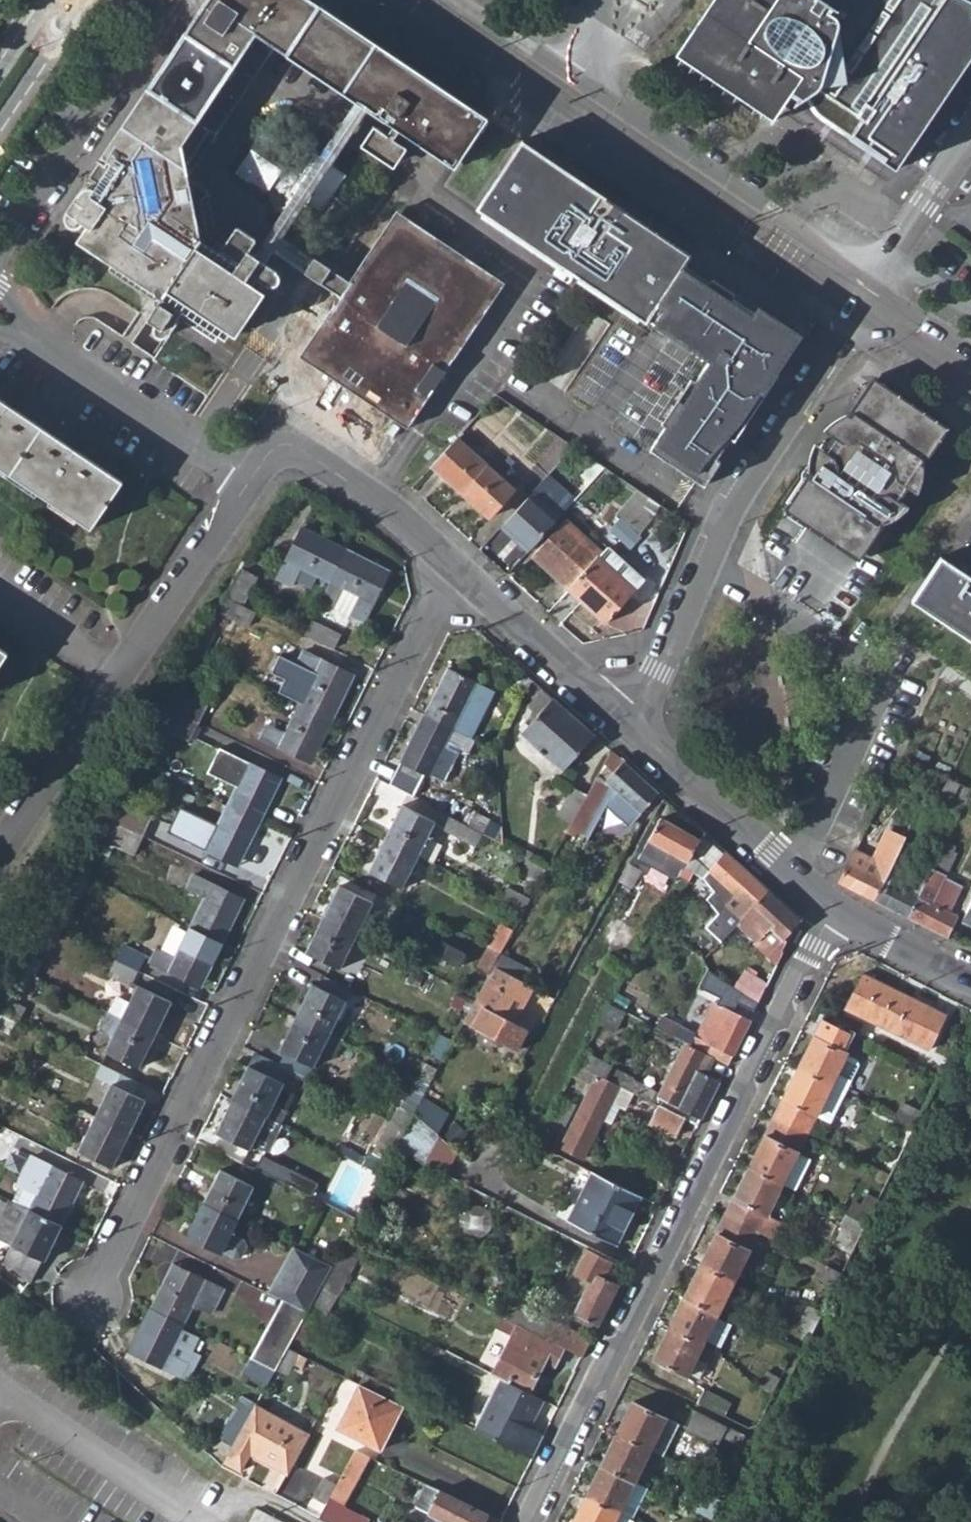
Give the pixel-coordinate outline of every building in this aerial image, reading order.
[(462,169),(490,129),(296,0),(223,0),(97,184),(100,186),(97,190),(92,190),(68,228),(73,230),(78,231),(83,230),(87,228),(100,237),(90,251),(114,267),(111,273),(153,301),(157,312),(150,323),(168,334),(174,324),(185,322),(211,340),(255,278),(263,284),(267,285),(272,284),(275,281),(276,276),(275,271),(269,265),(247,251),(253,241),(233,227),(224,239),(213,232),(207,195),(185,181),(276,43),(462,169)] [(945,0),(805,0),(800,4),(793,0),(726,0),(682,63),(771,122),(788,97),(811,114),(809,119),(806,118),(802,117),(799,120),(797,124),(799,129),(823,165),(827,160),(835,165),(945,0)] [(297,160),(266,139),(239,180),(269,201),(297,160)] [(522,141),(476,209),(645,323),(647,320),(668,334),(670,332),(710,358),(694,382),(689,380),(660,423),(664,426),(649,449),(704,486),(720,462),(716,459),(730,438),(734,441),(779,374),(774,372),(800,334),(688,259),(691,254),(522,141)] [(459,367),(509,289),(422,230),(418,237),(400,225),(341,313),(328,305),(322,305),(317,308),(316,314),(319,319),(325,320),(330,317),(336,321),(309,361),(414,430),(457,365),(459,367)] [(780,509),(858,560),(886,519),(896,518),(902,515),(910,508),(899,501),(907,487),(920,495),(922,487),(923,473),(923,463),(947,424),(873,374),(845,412),(835,415),(828,419),(818,426),(830,435),(821,448),(809,440),(806,450),(804,460),(806,474),(780,509)] [(43,497),(91,529),(122,482),(0,398),(0,467),(43,497)] [(560,434),(535,464),(548,476),(574,445),(560,434)] [(455,438),(430,467),(463,496),(487,467),(455,438)] [(487,467),(463,496),(489,519),(514,491),(487,467)] [(529,550),(579,499),(552,472),(502,523),(529,550)] [(615,538),(607,547),(616,554),(637,530),(659,504),(647,496),(644,505),(626,526),(615,538)] [(659,504),(637,530),(651,542),(664,509),(659,504)] [(664,509),(651,542),(664,548),(677,517),(664,509)] [(566,520),(533,557),(570,590),(599,557),(603,552),(566,520)] [(621,520),(611,532),(615,538),(626,526),(621,520)] [(304,526),(277,576),(288,582),(298,565),(330,582),(347,550),(304,526)] [(603,552),(599,557),(637,591),(646,581),(616,554),(607,547),(603,552)] [(330,582),(321,599),(334,606),(338,598),(343,589),(362,599),(357,609),(352,617),(365,623),(391,574),(347,550),(330,582)] [(599,557),(570,590),(608,623),(637,591),(599,557)] [(939,557),(910,600),(970,640),(970,578),(939,557)] [(241,565),(226,593),(240,599),(254,571),(241,565)] [(343,589),(338,598),(357,609),(362,599),(343,589)] [(225,595),(218,609),(246,624),(254,609),(225,595)] [(311,618),(303,633),(330,646),(338,632),(311,618)] [(303,649),(297,661),(315,671),(300,701),(334,717),(354,675),(303,649)] [(446,667),(422,715),(450,728),(452,724),(459,712),(474,681),(446,667)] [(452,724),(450,728),(465,736),(473,719),(465,715),(480,684),(474,681),(459,712),(452,724)] [(174,688),(165,705),(197,720),(205,702),(174,688)] [(538,715),(523,733),(563,770),(595,735),(543,689),(528,706),(538,715)] [(266,725),(260,736),(311,761),(334,717),(300,701),(284,734),(266,725)] [(165,705),(156,723),(188,738),(197,720),(165,705)] [(422,715),(399,760),(427,774),(432,764),(440,748),(453,754),(461,759),(472,739),(465,736),(450,728),(422,715)] [(440,748),(432,764),(444,770),(453,754),(440,748)] [(575,817),(566,834),(572,836),(576,831),(581,834),(600,799),(605,804),(627,823),(658,792),(611,750),(587,795),(575,817)] [(229,751),(223,763),(242,772),(226,804),(259,820),(280,777),(229,751)] [(928,795),(961,812),(970,793),(970,790),(937,776),(928,795)] [(575,787),(563,809),(575,817),(587,795),(575,787)] [(119,799),(110,816),(143,833),(152,815),(119,799)] [(600,799),(581,834),(587,837),(605,804),(600,799)] [(192,824),(186,837),(237,863),(259,820),(226,804),(211,834),(192,824)] [(400,804),(384,837),(417,853),(430,860),(436,846),(429,843),(431,839),(425,836),(433,821),(400,804)] [(474,811),(467,823),(482,831),(488,819),(474,811)] [(448,814),(442,825),(475,842),(482,831),(467,823),(448,814)] [(110,816),(101,835),(133,851),(143,833),(110,816)] [(647,838),(639,854),(679,874),(690,853),(698,838),(659,817),(647,838)] [(698,838),(690,853),(705,869),(723,850),(702,832),(698,838)] [(384,837),(367,870),(399,886),(417,853),(384,837)] [(527,846),(523,852),(530,855),(533,849),(527,846)] [(884,881),(875,900),(908,917),(929,875),(939,854),(930,849),(907,893),(896,887),(884,881)] [(939,854),(929,875),(943,881),(956,856),(943,849),(939,854)] [(672,887),(670,890),(680,896),(697,869),(708,879),(702,885),(714,897),(707,905),(721,917),(708,931),(716,938),(726,927),(728,921),(737,920),(766,889),(723,850),(705,869),(690,853),(679,874),(672,887)] [(844,877),(841,884),(875,900),(884,881),(867,873),(873,859),(857,851),(844,877)] [(530,855),(523,867),(542,877),(549,864),(530,855)] [(873,859),(867,873),(884,881),(893,864),(876,855),(873,859)] [(619,881),(630,887),(640,870),(629,863),(619,881)] [(893,864),(884,881),(896,887),(905,870),(893,864)] [(190,872),(184,885),(203,894),(188,926),(220,942),(242,898),(190,872)] [(929,875),(908,917),(945,934),(954,917),(942,911),(954,887),(929,875)] [(337,883),(321,916),(355,932),(371,899),(337,883)] [(508,884),(502,895),(525,908),(532,896),(508,884)] [(726,927),(716,938),(719,941),(735,923),(754,940),(766,928),(780,941),(785,937),(800,920),(766,889),(737,920),(728,921),(726,927)] [(321,916),(305,949),(337,965),(355,932),(321,916)] [(500,924),(489,945),(502,951),(513,930),(500,924)] [(153,947),(147,960),(197,984),(220,942),(188,926),(172,956),(153,947)] [(754,940),(752,941),(777,963),(787,940),(785,937),(780,941),(766,928),(754,940)] [(121,943),(114,957),(136,969),(143,954),(121,943)] [(489,945),(477,967),(490,974),(495,964),(502,951),(489,945)] [(29,952),(21,967),(32,972),(40,958),(29,952)] [(114,957),(107,972),(128,983),(136,969),(114,957)] [(478,994),(465,1020),(517,1049),(528,1028),(516,1021),(534,985),(495,964),(490,974),(478,994)] [(0,1006),(0,1013),(15,1020),(39,976),(32,972),(21,967),(0,1006)] [(745,970),(734,986),(745,993),(758,1002),(767,983),(745,970)] [(323,973),(318,985),(341,996),(347,985),(323,973)] [(861,976),(844,1011),(926,1051),(943,1017),(861,976)] [(311,981),(294,1015),(327,1031),(334,1016),(343,998),(341,996),(318,985),(311,981)] [(129,1003),(122,1018),(155,1034),(171,1001),(138,985),(129,1003)] [(745,993),(739,1002),(754,1011),(758,1002),(745,993)] [(116,996),(108,1011),(109,1012),(122,1018),(129,1003),(116,996)] [(660,1013),(653,1026),(685,1042),(716,1057),(727,1064),(750,1018),(714,998),(703,1019),(695,1032),(688,1028),(660,1013)] [(607,1002),(597,1022),(612,1028),(622,1010),(607,1002)] [(109,1012),(100,1029),(112,1035),(122,1018),(109,1012)] [(294,1015),(278,1048),(310,1064),(319,1047),(327,1031),(294,1015)] [(695,1015),(688,1028),(695,1032),(703,1019),(695,1015)] [(334,1016),(327,1031),(340,1038),(347,1023),(334,1016)] [(112,1035),(104,1050),(138,1067),(155,1034),(122,1018),(112,1035)] [(821,1024),(796,1074),(830,1090),(844,1097),(857,1071),(855,1066),(838,1056),(847,1037),(821,1024)] [(319,1047),(331,1053),(340,1038),(327,1031),(319,1047)] [(441,1032),(431,1052),(443,1058),(454,1038),(441,1032)] [(685,1042),(657,1097),(699,1119),(719,1080),(707,1074),(716,1057),(685,1042)] [(259,1051),(252,1066),(281,1081),(289,1066),(259,1051)] [(582,1051),(579,1057),(585,1060),(587,1056),(588,1054),(582,1051)] [(579,1057),(576,1063),(631,1090),(633,1085),(635,1081),(587,1056),(585,1060),(579,1057)] [(514,1060),(510,1067),(517,1070),(521,1063),(514,1060)] [(425,1061),(418,1076),(431,1082),(438,1068),(425,1061)] [(592,1083),(561,1146),(584,1157),(602,1121),(612,1126),(623,1102),(630,1106),(636,1093),(631,1090),(576,1063),(571,1072),(592,1083)] [(248,1064),(232,1097),(265,1113),(279,1120),(285,1108),(271,1101),(281,1081),(252,1066),(248,1064)] [(796,1074),(772,1122),(806,1139),(830,1090),(796,1074)] [(109,1084),(93,1116),(127,1133),(143,1101),(109,1084)] [(633,1085),(631,1090),(636,1093),(658,1103),(682,1116),(697,1124),(699,1119),(657,1097),(633,1085)] [(232,1097),(215,1130),(248,1148),(265,1113),(232,1097)] [(422,1097),(418,1106),(426,1115),(432,1102),(422,1097)] [(401,1101),(394,1116),(408,1124),(416,1109),(401,1101)] [(432,1102),(426,1115),(439,1131),(449,1112),(432,1102)] [(658,1103),(648,1122),(673,1135),(682,1116),(658,1103)] [(408,1124),(396,1146),(426,1161),(440,1132),(439,1131),(426,1115),(418,1106),(416,1109),(408,1124)] [(78,1108),(69,1125),(84,1132),(93,1116),(78,1108)] [(901,1109),(894,1123),(913,1132),(920,1118),(901,1109)] [(84,1132),(76,1149),(110,1166),(127,1133),(93,1116),(84,1132)] [(772,1122),(748,1171),(782,1188),(806,1139),(772,1122)] [(523,1126),(519,1133),(534,1140),(535,1138),(537,1134),(523,1126)] [(440,1132),(426,1161),(447,1172),(459,1150),(440,1132)] [(260,1154),(254,1166),(296,1186),(301,1174),(260,1154)] [(36,1159),(30,1172),(42,1179),(28,1210),(53,1221),(58,1225),(80,1181),(36,1159)] [(218,1167),(202,1200),(235,1217),(251,1184),(218,1167)] [(593,1168),(569,1217),(617,1241),(642,1192),(593,1168)] [(748,1171),(723,1220),(757,1237),(782,1188),(748,1171)] [(0,1221),(0,1238),(12,1243),(4,1256),(28,1277),(52,1236),(47,1233),(53,1221),(28,1210),(10,1200),(0,1221)] [(202,1200),(186,1233),(230,1254),(240,1236),(228,1230),(235,1217),(202,1200)] [(723,1220),(698,1269),(732,1286),(757,1237),(723,1220)] [(53,1221),(47,1233),(52,1236),(58,1225),(53,1221)] [(586,1243),(573,1269),(588,1277),(572,1310),(598,1323),(618,1282),(604,1275),(613,1257),(586,1243)] [(292,1245),(268,1292),(275,1295),(306,1311),(331,1264),(292,1245)] [(170,1263),(150,1308),(177,1321),(193,1289),(211,1299),(217,1286),(170,1263)] [(820,1268),(814,1282),(834,1292),(840,1279),(820,1268)] [(698,1269),(682,1302),(716,1318),(732,1286),(698,1269)] [(420,1272),(416,1279),(429,1287),(434,1278),(420,1272)] [(275,1295),(246,1354),(274,1369),(306,1311),(275,1295)] [(503,1306),(501,1313),(545,1335),(553,1319),(514,1299),(508,1309),(503,1306)] [(682,1302),(667,1333),(701,1349),(716,1318),(682,1302)] [(150,1308),(129,1350),(175,1374),(182,1360),(163,1350),(177,1321),(150,1308)] [(553,1319),(545,1335),(582,1354),(591,1338),(553,1319)] [(516,1323),(490,1374),(498,1378),(527,1393),(542,1360),(553,1365),(562,1347),(516,1323)] [(667,1333),(653,1362),(686,1379),(701,1349),(667,1333)] [(246,1354),(238,1370),(266,1384),(274,1369),(246,1354)] [(365,1373),(360,1384),(400,1404),(405,1394),(365,1373)] [(498,1378),(473,1426),(531,1456),(543,1433),(525,1424),(532,1412),(537,1415),(545,1402),(527,1393),(498,1378)] [(360,1384),(337,1429),(380,1450),(403,1406),(400,1404),(360,1384)] [(701,1395),(694,1409),(720,1422),(728,1408),(701,1395)] [(236,1402),(218,1437),(233,1445),(251,1411),(236,1402)] [(233,1445),(225,1461),(240,1470),(251,1453),(287,1473),(310,1433),(256,1403),(251,1411),(233,1445)] [(632,1407),(615,1439),(649,1455),(665,1424),(632,1407)] [(691,1416),(683,1432),(716,1449),(725,1433),(691,1416)] [(665,1424),(649,1455),(661,1462),(677,1430),(665,1424)] [(329,1433),(311,1468),(323,1474),(335,1480),(353,1445),(329,1433)] [(615,1439),(599,1472),(632,1488),(649,1455),(615,1439)] [(335,1480),(328,1492),(340,1499),(342,1500),(368,1453),(353,1445),(335,1480)] [(599,1472),(583,1502),(617,1519),(632,1488),(599,1472)] [(323,1474),(313,1494),(324,1501),(328,1492),(335,1480),(323,1474)] [(415,1504),(450,1521),(498,1521),(499,1519),(426,1482),(415,1504)] [(324,1501),(323,1503),(334,1510),(340,1499),(328,1492),(324,1501)] [(573,1521),(623,1521),(617,1519),(583,1502),(573,1521)] [(248,1521),(287,1521),(256,1506),(248,1521)] [(333,1521),(335,1521),(365,1521),(368,1517),(348,1507),(340,1509),(333,1521)]
